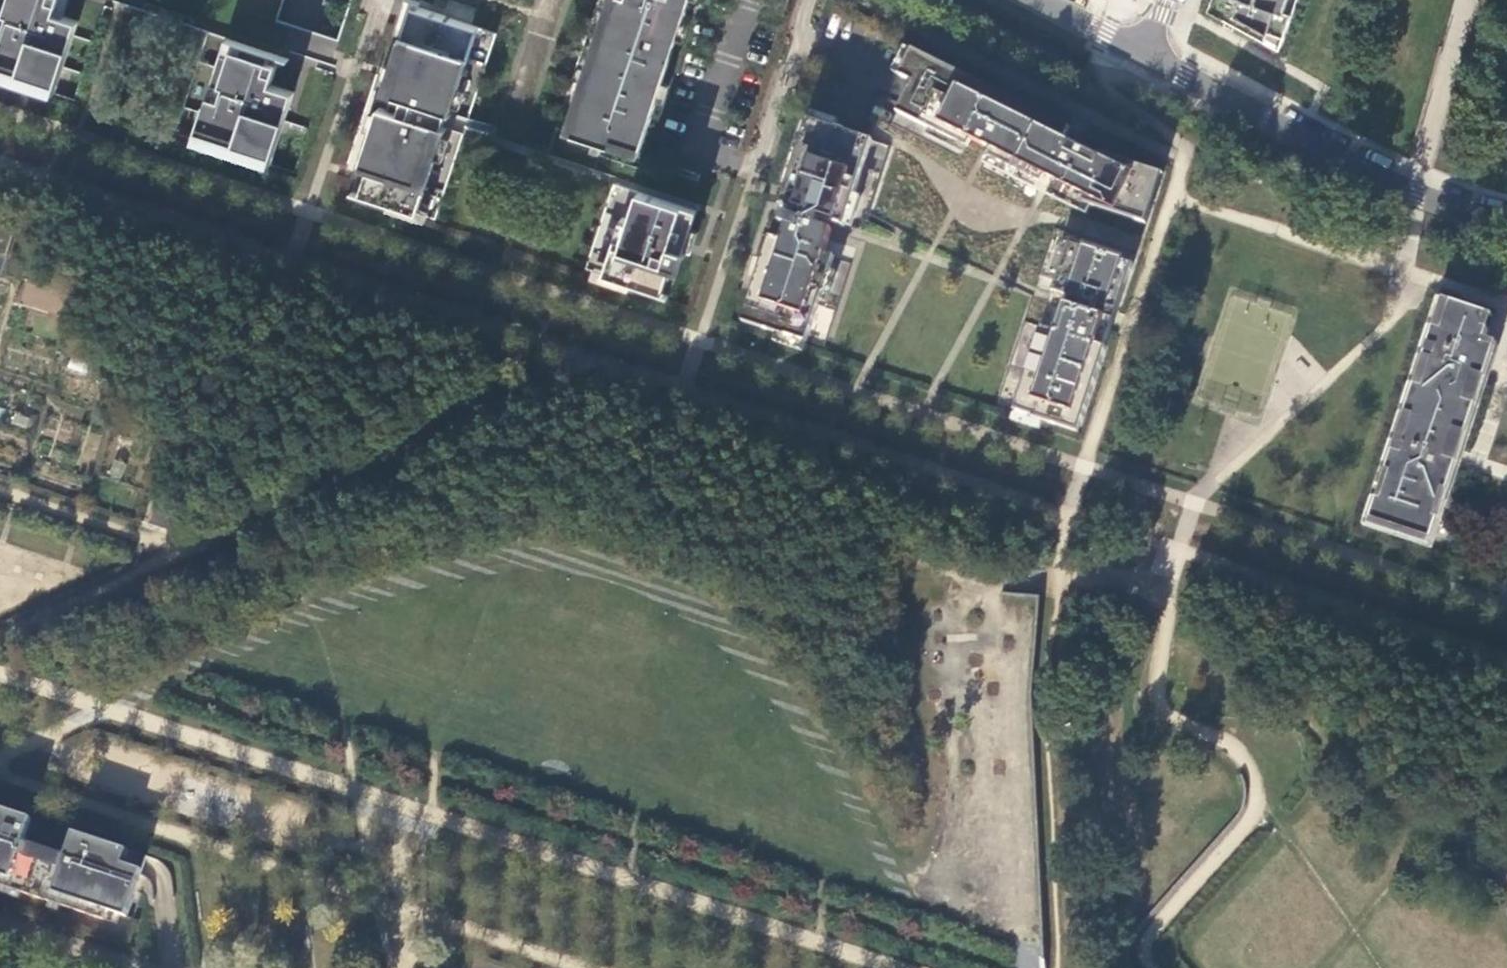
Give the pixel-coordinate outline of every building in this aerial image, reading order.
[(0,2),(0,77),(53,95),(77,22),(54,15),(59,0),(1,0),(0,2)] [(562,135),(637,159),(687,8),(689,0),(607,0),(562,135)] [(1299,0),(1213,0),(1212,3),(1282,49),(1299,0)] [(389,109),(360,196),(381,203),(379,205),(409,215),(410,212),(417,215),(446,128),(417,119),(422,105),(450,114),(479,28),(413,6),(385,93),(395,96),(390,110),(389,109)] [(211,93),(199,128),(275,153),(295,92),(271,84),(278,62),(232,46),(220,82),(226,84),(222,96),(211,93)] [(1153,171),(1100,154),(1098,158),(1063,141),(1070,128),(912,50),(900,76),(912,82),(897,113),(967,148),(971,141),(991,150),(987,158),(1041,185),(1045,178),(1085,198),(1083,205),(1136,222),(1153,171)] [(844,229),(873,143),(809,122),(742,323),(806,344),(834,258),(825,255),(833,233),(817,228),(819,220),(844,229)] [(1153,171),(1136,222),(1147,226),(1163,175),(1153,171)] [(697,211),(639,192),(630,221),(622,218),(603,276),(623,283),(622,285),(635,290),(636,287),(658,294),(667,266),(678,270),(697,211)] [(0,226),(0,255),(8,258),(17,231),(0,226)] [(1078,434),(1133,265),(1069,244),(1014,412),(1078,434)] [(1365,521),(1432,543),(1448,494),(1457,465),(1495,352),(1483,348),(1485,343),(1493,318),(1438,300),(1365,521)] [(1496,346),(1485,343),(1483,348),(1495,352),(1496,346)] [(157,505),(150,526),(179,536),(187,515),(157,505)] [(1430,549),(1432,543),(1365,521),(1363,527),(1430,549)] [(1033,618),(1035,595),(1001,593),(1000,616),(1033,618)] [(0,807),(0,885),(107,919),(110,910),(128,916),(143,873),(146,864),(148,855),(75,832),(67,856),(25,842),(32,817),(0,807)]
